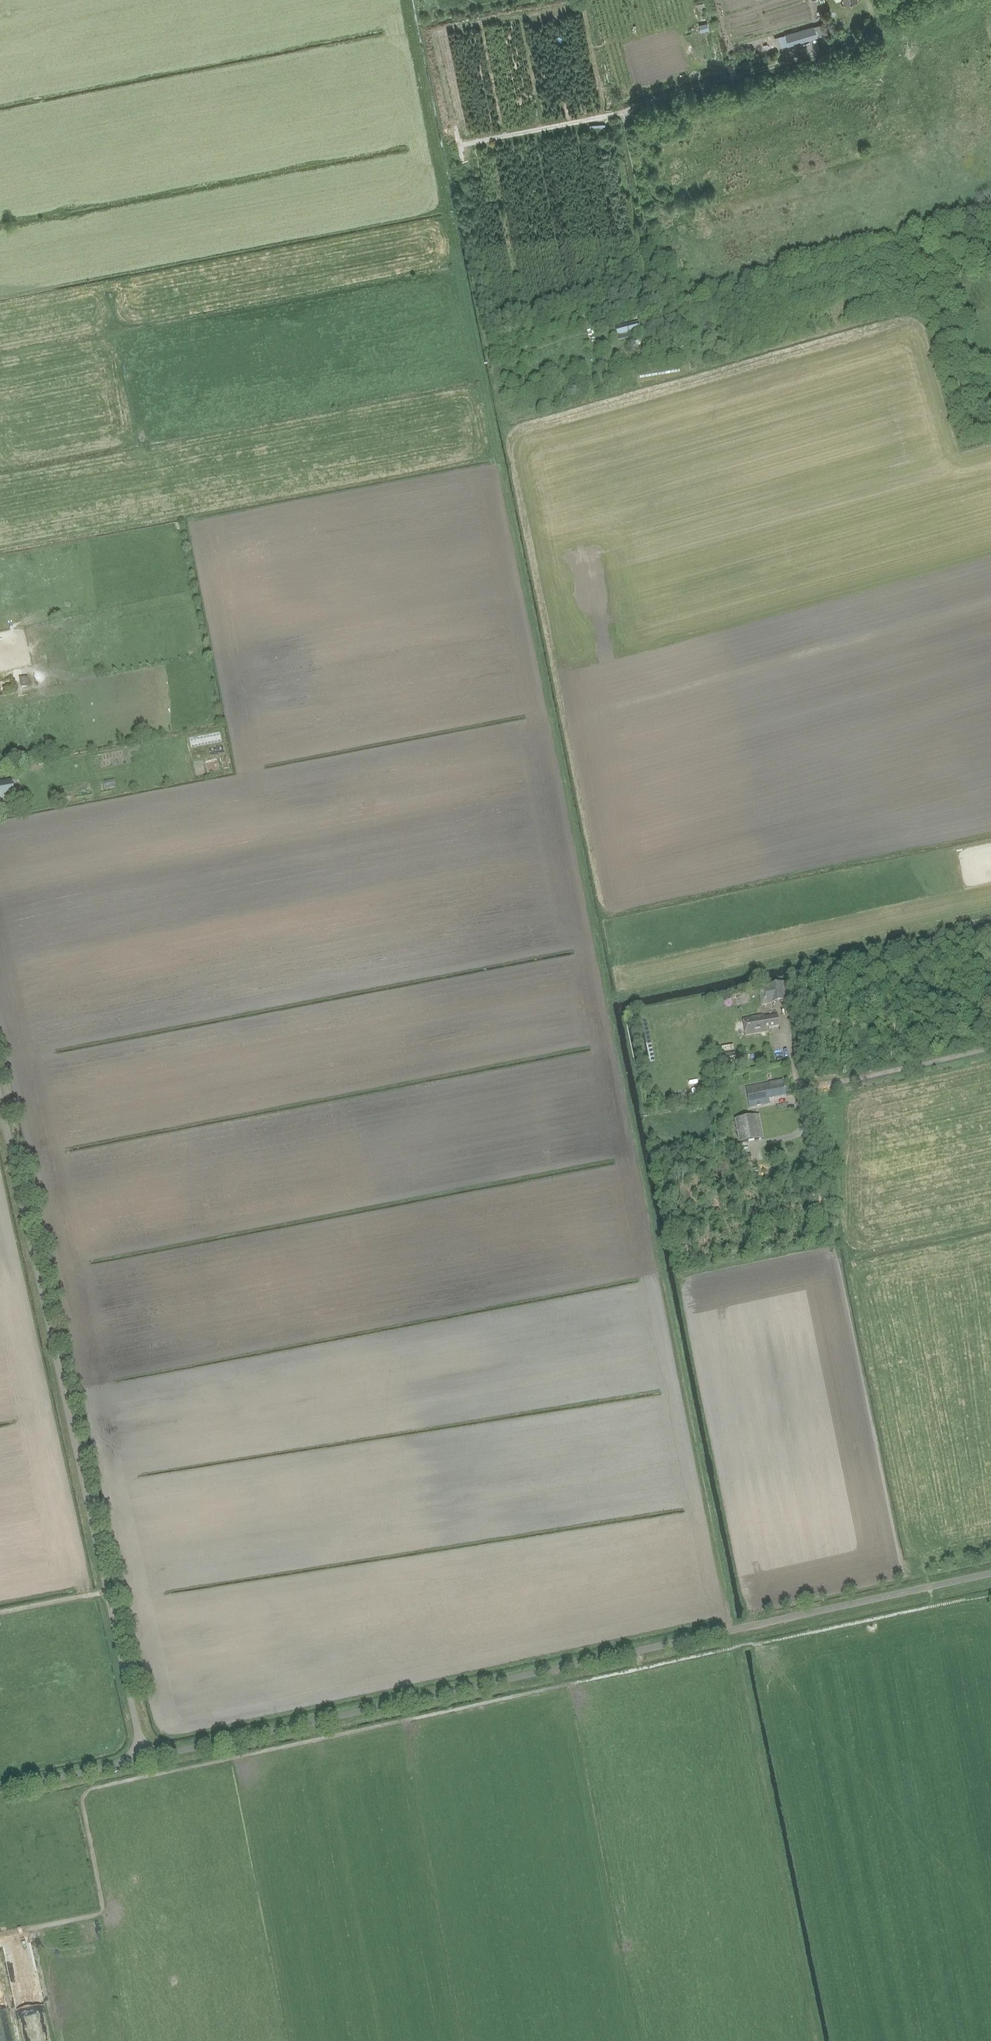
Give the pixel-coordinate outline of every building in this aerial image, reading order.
[(812,25),(783,34),(787,46),(816,38),(816,37),(823,35),(820,25),(813,27),(812,25)] [(870,71),(865,56),(855,60),(860,74),(870,71)] [(618,340),(640,335),(638,323),(627,326),(626,322),(614,325),(618,340)] [(15,799),(12,780),(0,783),(0,801),(15,799)] [(789,981),(768,985),(772,1003),(785,1000),(786,1006),(793,1005),(789,981)] [(770,1028),(780,1026),(777,1015),(766,1018),(765,1015),(745,1019),(748,1036),(771,1032),(770,1028)] [(769,1098),(785,1095),(782,1081),(746,1088),(750,1107),(770,1103),(769,1098)] [(759,1114),(735,1119),(739,1142),(764,1138),(759,1114)]
